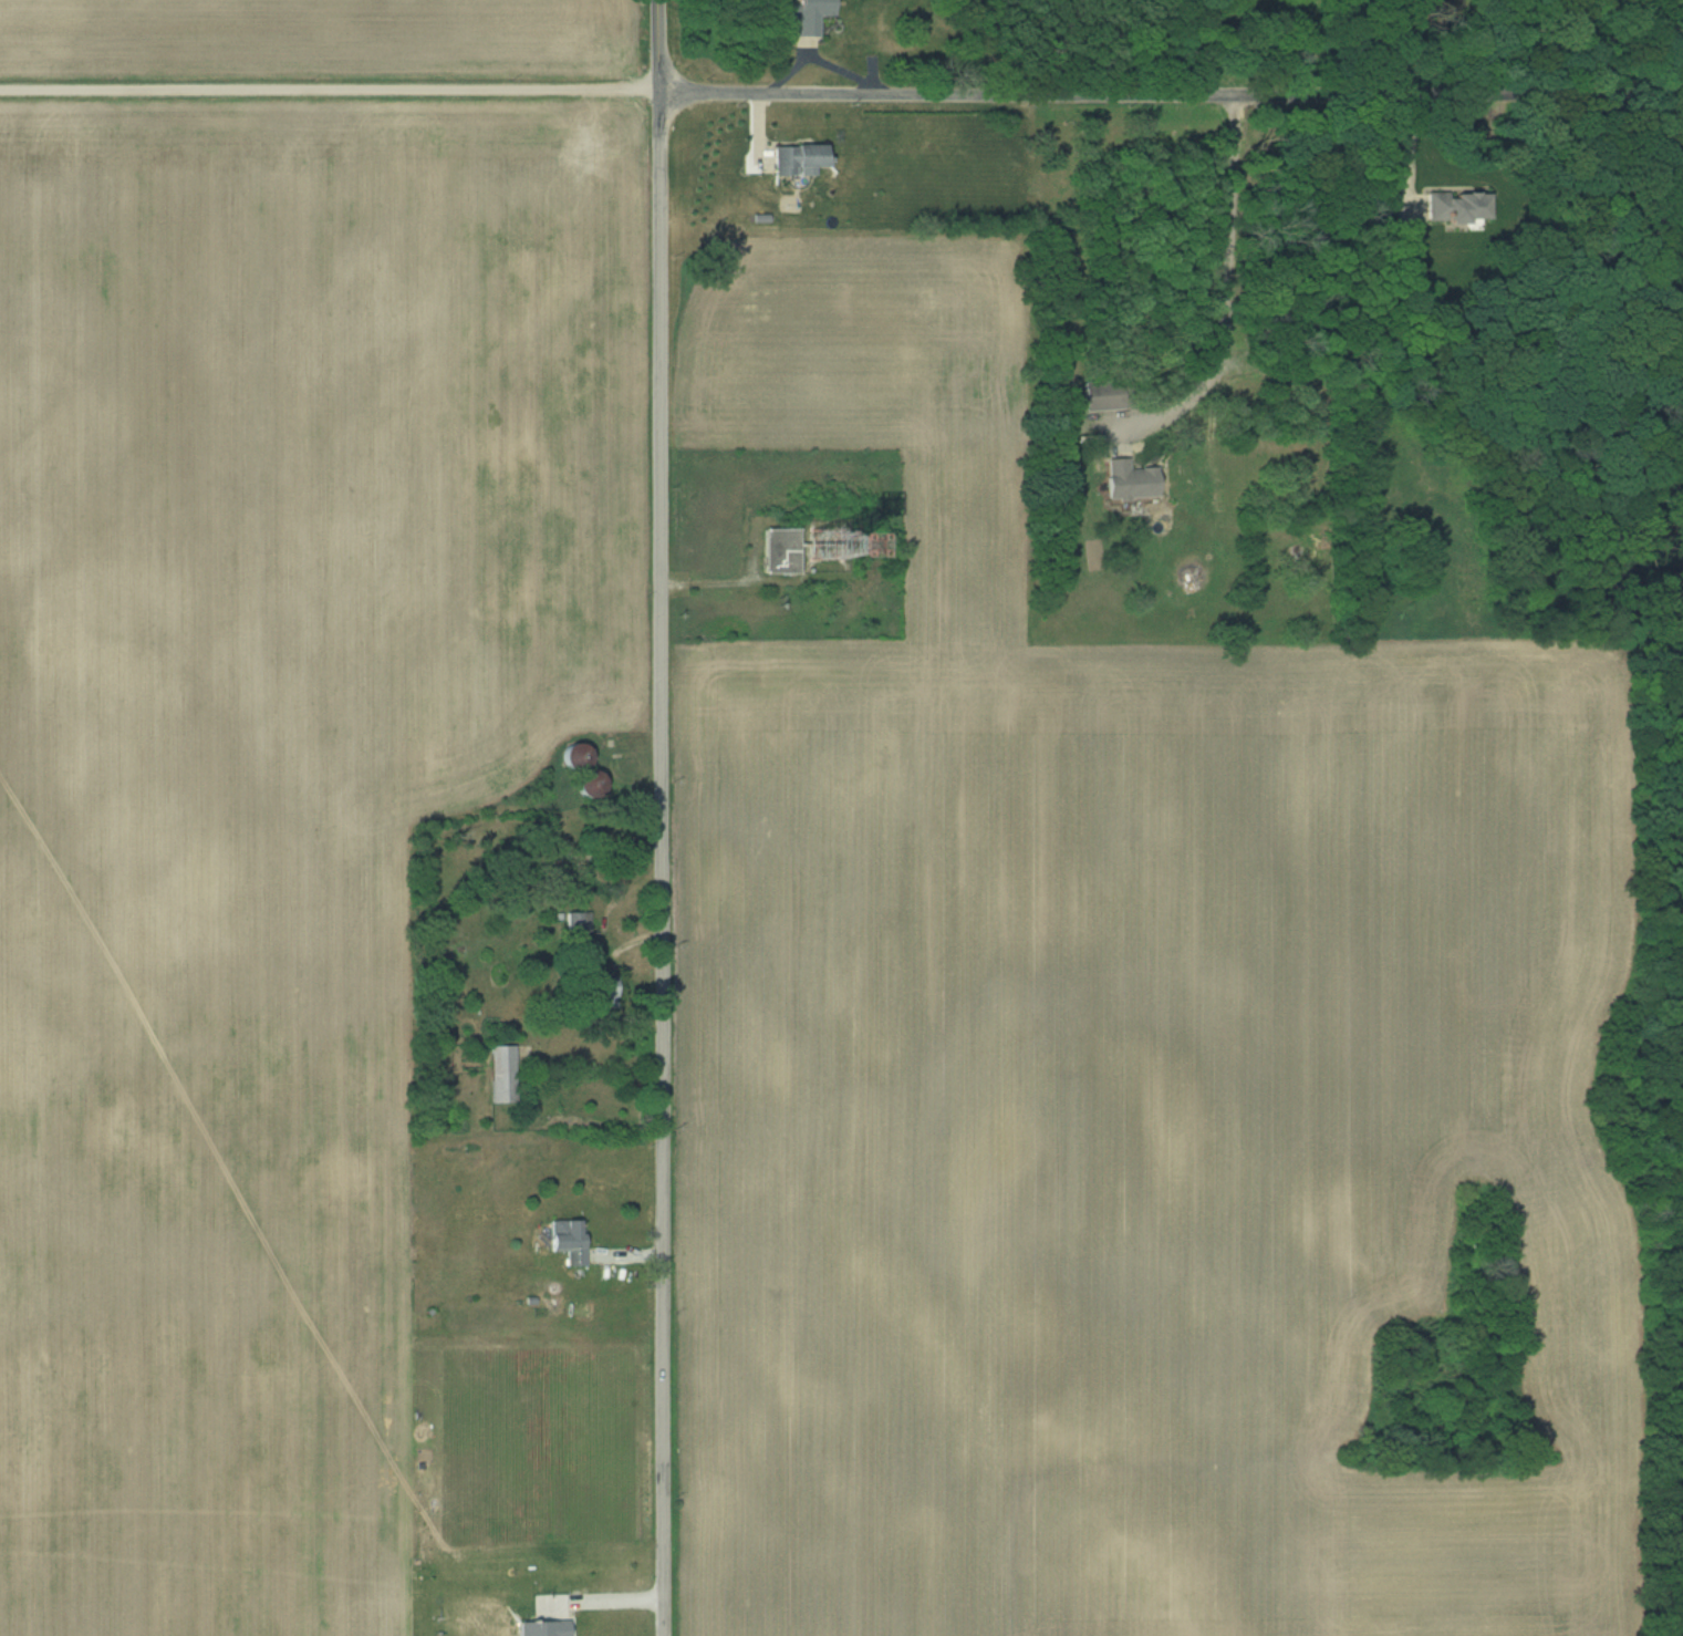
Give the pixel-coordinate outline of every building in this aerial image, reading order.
[(796,4),(791,4),(791,35),(818,35),(818,15),(832,15),(832,0),(796,0),(796,4)] [(772,144),(772,174),(794,174),(794,166),(822,166),(822,144),(772,144)] [(1433,220),(1494,220),(1494,193),(1433,193),(1433,220)] [(1125,408),(1124,379),(1083,379),(1083,409),(1125,408)] [(1106,499),(1157,500),(1157,467),(1127,467),(1127,458),(1106,457),(1106,499)] [(761,529),(761,573),(800,573),(800,529),(761,529)] [(572,933),(590,933),(590,912),(572,912),(572,933)] [(489,1103),(514,1103),(514,1045),(489,1045),(489,1103)] [(584,1220),(550,1220),(550,1251),(566,1251),(566,1267),(584,1267),(584,1220)]
